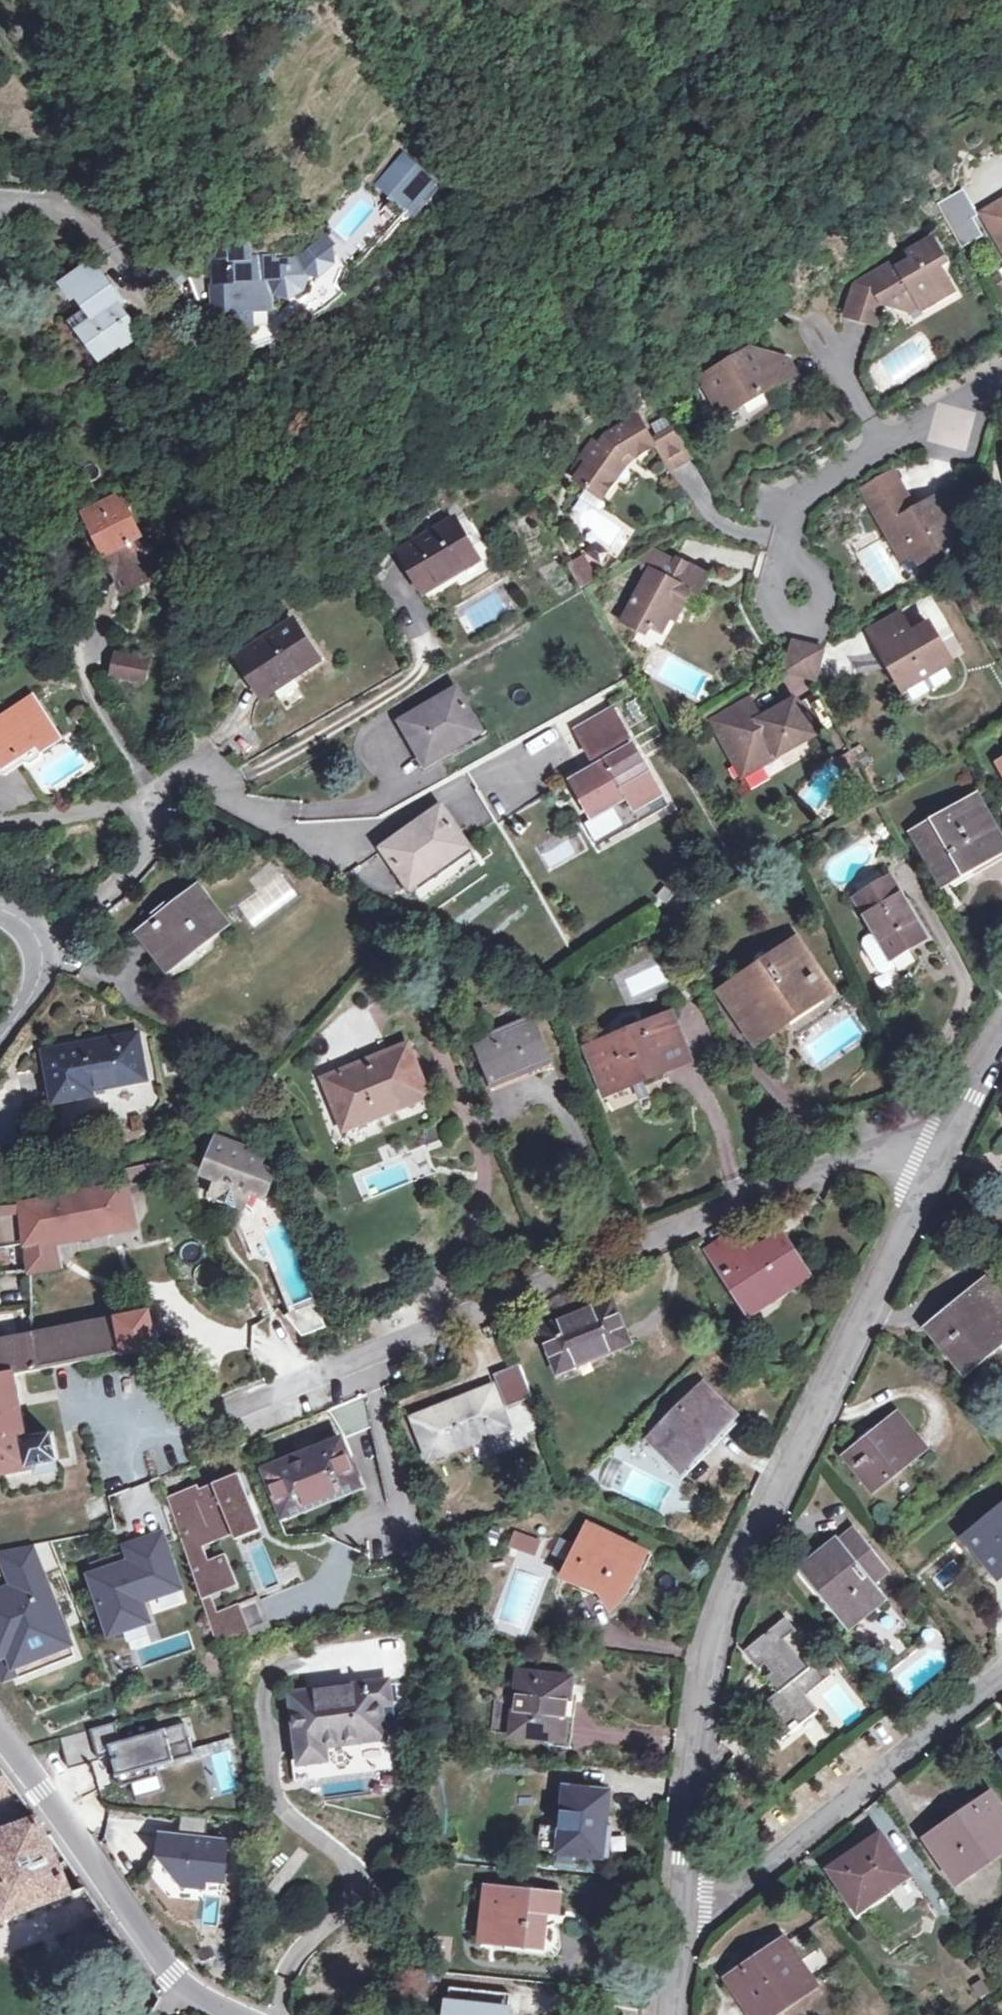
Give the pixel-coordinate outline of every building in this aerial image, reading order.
[(392,200),(420,169),(401,152),(373,183),(392,200)] [(420,169),(392,200),(383,210),(393,220),(403,209),(407,214),(435,182),(420,169)] [(959,247),(983,235),(961,191),(938,202),(959,247)] [(1001,249),(1001,202),(982,214),(1001,249)] [(900,269),(897,264),(856,288),(848,315),(851,321),(875,327),(881,306),(897,309),(914,298),(921,309),(922,311),(952,293),(940,271),(943,260),(932,241),(910,254),(909,257),(913,262),(900,269)] [(302,293),(308,273),(301,257),(277,259),(276,256),(251,257),(249,242),(220,243),(220,256),(215,256),(217,285),(214,285),(217,313),(275,309),(274,294),(286,300),(302,293)] [(913,262),(909,257),(897,264),(900,269),(913,262)] [(83,314),(73,322),(102,359),(137,331),(110,295),(114,292),(91,261),(61,284),(83,314)] [(914,298),(897,309),(913,313),(921,309),(914,298)] [(723,407),(730,420),(741,414),(742,416),(764,404),(763,403),(786,390),(792,372),(752,360),(699,388),(706,402),(723,407)] [(723,407),(706,402),(719,426),(730,420),(723,407)] [(623,460),(628,465),(649,453),(662,476),(686,463),(666,430),(643,445),(630,421),(606,438),(598,447),(594,452),(590,448),(579,464),(584,467),(571,485),(599,504),(612,485),(622,471),(617,466),(623,460)] [(617,466),(622,471),(628,465),(623,460),(617,466)] [(871,504),(895,547),(905,541),(909,547),(915,558),(956,535),(947,518),(954,514),(940,490),(910,507),(899,488),(871,504)] [(119,496),(85,514),(124,595),(150,582),(130,540),(139,536),(119,496)] [(423,592),(477,559),(452,520),(398,552),(423,592)] [(905,541),(895,547),(898,552),(909,547),(905,541)] [(579,587),(596,577),(582,553),(564,563),(579,587)] [(640,576),(647,579),(659,558),(650,553),(633,563),(641,566),(640,576)] [(659,558),(647,579),(621,624),(639,633),(643,626),(662,637),(671,623),(676,625),(684,611),(691,597),(696,599),(704,584),(673,566),(659,558)] [(676,560),(673,566),(704,584),(706,584),(709,578),(676,560)] [(691,597),(684,611),(698,618),(705,604),(696,599),(691,597)] [(869,633),(877,648),(907,632),(898,616),(869,633)] [(261,697),(316,660),(292,623),(236,659),(261,697)] [(907,632),(877,648),(904,694),(951,667),(929,629),(911,638),(907,632)] [(783,676),(814,685),(821,653),(791,646),(783,676)] [(143,681),(146,661),(115,658),(113,678),(143,681)] [(425,765),(472,738),(464,722),(473,717),(456,690),(400,722),(425,765)] [(0,716),(0,771),(5,771),(24,760),(31,761),(40,755),(42,748),(60,736),(32,694),(0,716)] [(711,723),(737,767),(754,759),(760,769),(813,739),(794,706),(761,724),(748,702),(711,723)] [(611,710),(575,730),(592,759),(594,757),(598,765),(571,781),(592,818),(628,798),(636,811),(661,797),(632,746),(626,749),(622,741),(627,738),(611,710)] [(464,722),(472,738),(481,733),(473,717),(464,722)] [(153,771),(166,762),(158,752),(147,761),(153,771)] [(852,754),(840,761),(849,777),(862,770),(852,754)] [(754,759),(737,767),(743,779),(760,769),(754,759)] [(945,878),(1000,849),(974,801),(918,832),(945,878)] [(410,886),(468,847),(440,809),(383,849),(410,886)] [(537,852),(547,868),(576,852),(567,836),(537,852)] [(889,877),(854,897),(873,930),(889,958),(930,934),(910,899),(899,894),(889,877)] [(171,949),(179,959),(224,924),(198,889),(178,905),(175,901),(164,910),(169,917),(147,935),(162,955),(171,949)] [(883,971),(893,965),(889,958),(873,930),(862,936),(861,943),(876,969),(883,971)] [(756,1041),(780,1025),(776,1019),(820,990),(807,971),(812,966),(795,942),(722,990),(756,1041)] [(171,949),(162,955),(170,966),(179,959),(171,949)] [(604,1092),(686,1059),(670,1015),(587,1048),(604,1092)] [(495,1082),(545,1061),(529,1023),(479,1043),(495,1082)] [(92,1095),(91,1089),(142,1080),(141,1069),(136,1031),(113,1036),(40,1051),(49,1103),(92,1095)] [(342,1129),(427,1095),(406,1044),(322,1079),(342,1129)] [(245,1202),(247,1196),(249,1189),(264,1195),(272,1174),(268,1166),(259,1163),(263,1151),(210,1132),(199,1139),(200,1140),(208,1158),(202,1172),(217,1177),(212,1191),(218,1193),(216,1197),(237,1205),(239,1200),(245,1202)] [(118,1171),(121,1185),(168,1177),(165,1161),(118,1171)] [(17,1204),(24,1241),(58,1236),(109,1227),(113,1245),(132,1241),(121,1185),(17,1204)] [(58,1236),(24,1241),(30,1273),(63,1266),(58,1236)] [(782,1239),(749,1262),(734,1237),(709,1253),(750,1314),(806,1276),(782,1239)] [(1001,1345),(1001,1301),(987,1283),(931,1329),(964,1368),(998,1341),(1001,1345)] [(320,1326),(311,1297),(309,1297),(290,1304),(291,1306),(281,1315),(298,1336),(320,1326)] [(557,1368),(629,1344),(612,1303),(542,1332),(557,1368)] [(34,1470),(33,1465),(56,1462),(51,1437),(28,1441),(15,1377),(112,1355),(115,1369),(130,1365),(129,1361),(137,1360),(135,1349),(154,1345),(146,1313),(0,1343),(0,1476),(34,1470)] [(430,1461),(511,1429),(494,1389),(414,1421),(430,1461)] [(737,1428),(703,1394),(648,1448),(682,1482),(737,1428)] [(899,1416),(846,1458),(875,1493),(928,1450),(899,1416)] [(319,1491),(322,1499),(358,1485),(339,1439),(266,1468),(281,1507),(319,1491)] [(248,1630),(238,1604),(216,1612),(210,1596),(237,1585),(224,1553),(207,1560),(201,1547),(213,1542),(208,1531),(249,1515),(253,1525),(258,1523),(236,1473),(237,1475),(198,1491),(196,1487),(165,1500),(214,1642),(248,1630)] [(236,1473),(197,1489),(198,1491),(237,1475),(236,1473)] [(319,1491),(281,1507),(284,1514),(322,1499),(319,1491)] [(1001,1577),(1001,1513),(970,1538),(1001,1578),(1001,1577)] [(260,1529),(258,1523),(253,1525),(249,1515),(208,1531),(213,1542),(232,1534),(234,1540),(260,1529)] [(629,1554),(632,1547),(589,1526),(564,1579),(602,1591),(614,1608),(622,1602),(629,1592),(633,1583),(640,1568),(631,1563),(634,1556),(629,1554)] [(536,1555),(541,1538),(513,1530),(508,1548),(536,1555)] [(854,1531),(839,1543),(837,1541),(802,1570),(851,1630),(886,1601),(874,1586),(890,1573),(854,1531)] [(92,1579),(110,1630),(141,1620),(135,1599),(173,1586),(157,1539),(128,1549),(133,1564),(92,1579)] [(9,1591),(42,1580),(30,1550),(0,1556),(0,1565),(9,1591)] [(524,1639),(553,1566),(519,1552),(490,1625),(524,1639)] [(72,1656),(42,1580),(10,1591),(14,1603),(4,1607),(0,1595),(0,1655),(6,1653),(17,1679),(72,1656)] [(0,1594),(0,1595),(4,1607),(14,1603),(10,1591),(0,1594)] [(258,1595),(238,1604),(248,1630),(269,1623),(258,1595)] [(786,1640),(796,1632),(786,1619),(745,1652),(760,1670),(755,1674),(764,1685),(773,1679),(783,1690),(757,1711),(782,1743),(795,1732),(798,1735),(804,1730),(801,1727),(819,1711),(808,1697),(833,1676),(815,1655),(805,1664),(786,1640)] [(0,1655),(0,1684),(0,1685),(17,1679),(6,1653),(0,1655)] [(514,1735),(557,1739),(559,1718),(568,1719),(571,1680),(520,1673),(514,1735)] [(318,1754),(318,1749),(376,1741),(374,1708),(386,1707),(384,1684),(285,1697),(291,1757),(318,1754)] [(559,1718),(557,1739),(566,1740),(568,1719),(559,1718)] [(121,1720),(57,1738),(66,1769),(97,1761),(100,1770),(112,1767),(114,1778),(115,1778),(118,1787),(151,1778),(148,1769),(199,1755),(194,1739),(192,1740),(187,1723),(127,1739),(121,1720)] [(3,1776),(0,1777),(0,1795),(12,1789),(3,1776)] [(564,1809),(563,1816),(560,1854),(610,1859),(613,1828),(607,1827),(610,1792),(566,1787),(564,1809)] [(1001,1851),(1001,1816),(990,1799),(930,1841),(958,1881),(1001,1851)] [(179,1816),(176,1837),(203,1840),(206,1819),(179,1816)] [(43,1835),(41,1832),(35,1819),(0,1834),(0,1923),(69,1893),(43,1835)] [(157,1856),(157,1857),(172,1859),(170,1873),(180,1886),(201,1888),(202,1880),(220,1882),(225,1842),(203,1840),(176,1837),(160,1835),(157,1856)] [(856,1881),(843,1889),(859,1911),(908,1877),(880,1835),(843,1862),(856,1881)] [(157,1856),(147,1875),(165,1898),(180,1886),(170,1873),(172,1859),(157,1857),(157,1856)] [(856,1881),(843,1862),(830,1871),(843,1889),(856,1881)] [(482,1944),(543,1950),(545,1929),(547,1914),(559,1914),(560,1895),(488,1888),(482,1944)] [(545,1929),(543,1950),(554,1951),(555,1931),(545,1929)] [(729,1980),(752,2014),(766,2014),(794,1996),(797,2001),(816,1988),(785,1942),(729,1980)] [(729,1980),(723,1984),(744,2014),(752,2014),(729,1980)] [(510,1996),(450,1989),(447,2014),(508,2014),(510,1996)] [(797,2001),(794,1996),(766,2014),(777,2014),(797,2001)]
